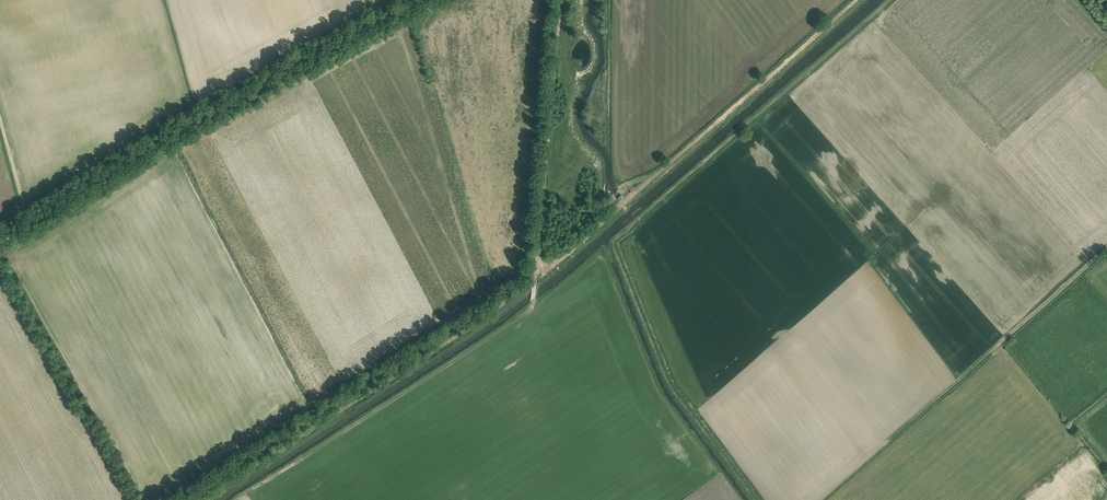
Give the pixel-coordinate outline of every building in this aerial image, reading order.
[(618,198),(617,199),(619,201),(619,202),(620,201),(621,202),(624,199),(623,198),(624,197),(622,195),(621,195),(616,191),(612,194),(610,196),(611,197),(613,195),(613,194),(618,198)]
